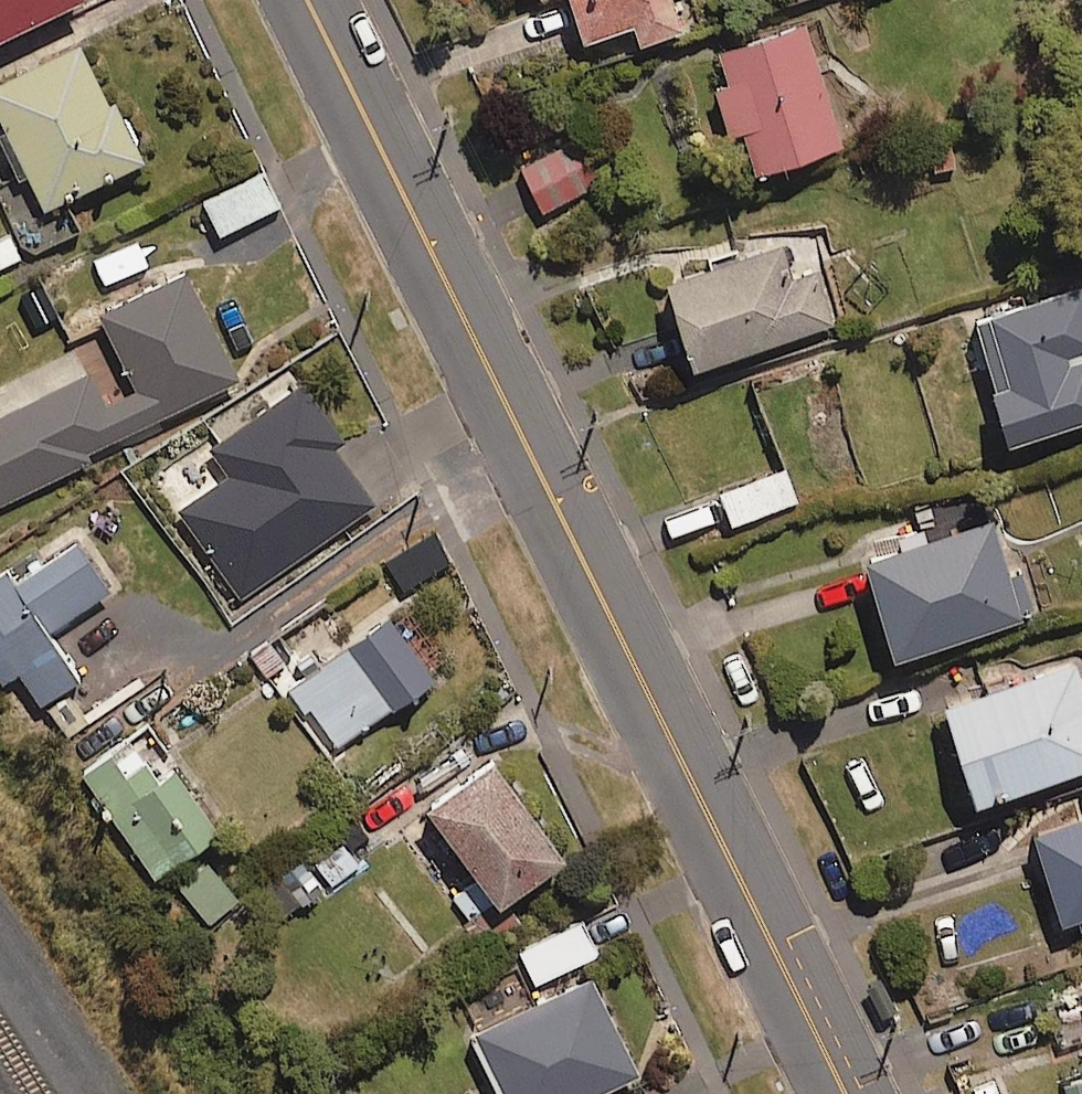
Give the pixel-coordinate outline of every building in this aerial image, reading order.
[(60,0),(0,0),(0,28),(60,0)] [(589,43),(638,27),(645,46),(689,31),(678,0),(574,0),(589,43)] [(846,151),(810,32),(714,61),(749,180),(846,151)] [(150,148),(120,89),(109,95),(79,37),(0,77),(0,116),(31,177),(5,190),(34,246),(82,221),(67,191),(150,148)] [(604,184),(581,141),(524,172),(546,214),(604,184)] [(280,207),(264,175),(203,204),(218,236),(280,207)] [(136,243),(93,264),(105,289),(149,268),(136,243)] [(793,287),(781,250),(671,286),(699,372),(836,326),(820,278),(793,287)] [(185,272),(101,315),(139,390),(105,407),(88,375),(0,419),(0,512),(93,464),(89,455),(239,379),(185,272)] [(978,322),(1014,444),(1081,423),(1081,291),(978,322)] [(345,435),(303,376),(212,441),(232,469),(179,507),(243,595),(377,498),(336,441),(345,435)] [(797,501),(784,468),(721,492),(734,525),(797,501)] [(896,661),(1035,620),(1024,582),(1009,586),(992,526),(867,562),(896,661)] [(454,558),(433,528),(388,559),(410,590),(454,558)] [(75,529),(0,574),(0,675),(19,664),(39,697),(79,673),(48,622),(109,586),(75,529)] [(436,679),(391,619),(294,692),(340,752),(436,679)] [(1080,669),(951,709),(981,806),(1081,774),(1081,674),(1080,669)] [(153,767),(130,734),(83,766),(154,868),(218,824),(170,755),(153,767)] [(426,813),(503,912),(570,860),(493,761),(426,813)] [(1065,926),(1081,921),(1081,824),(1035,841),(1065,926)] [(306,854),(281,874),(303,902),(328,882),(332,887),(363,863),(342,837),(312,861),(306,854)] [(236,901),(207,866),(179,890),(208,924),(236,901)] [(598,956),(583,925),(519,955),(534,987),(598,956)] [(596,978),(475,1039),(503,1093),(608,1093),(645,1076),(596,978)]
